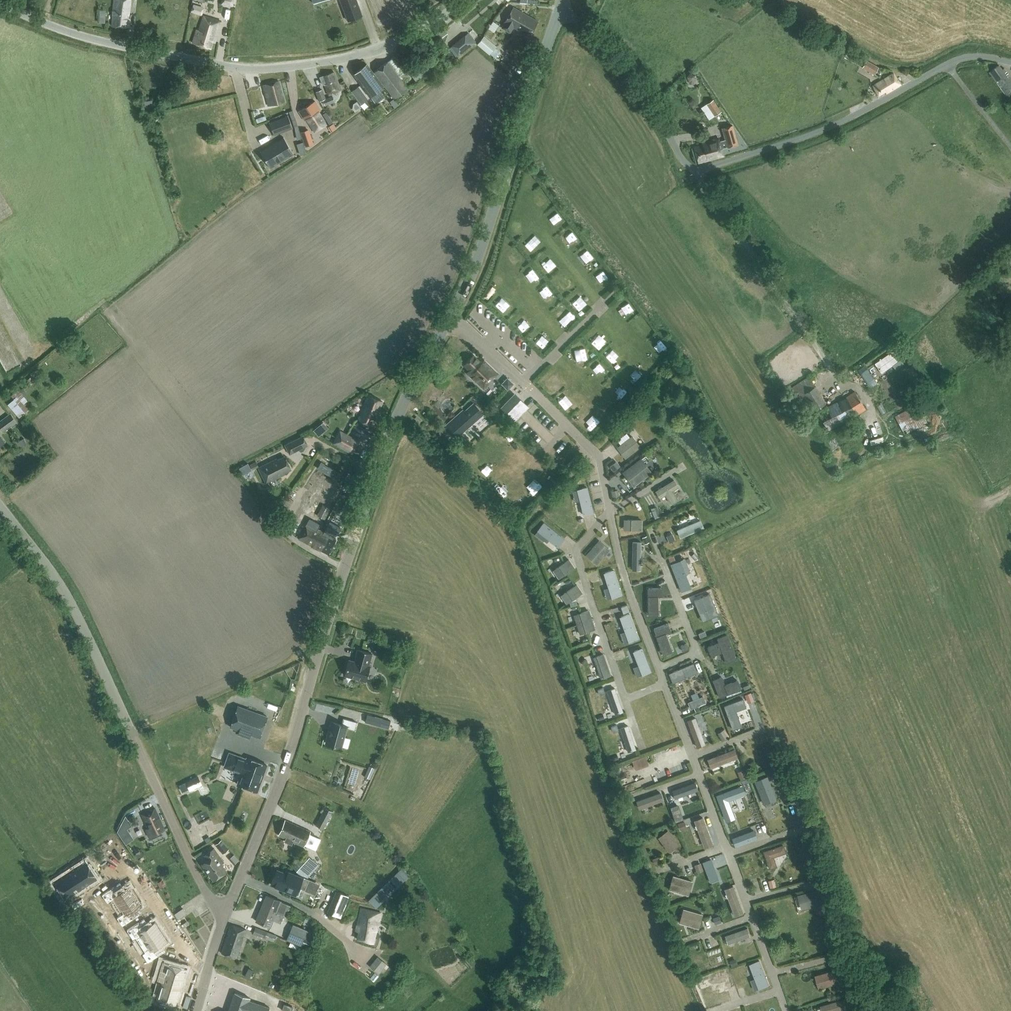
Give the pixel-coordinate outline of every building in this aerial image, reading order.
[(112,25),(129,26),(130,17),(129,16),(130,0),(114,0),(112,25)] [(356,0),(341,0),(348,20),(362,15),(356,0)] [(201,14),(203,7),(193,4),(191,11),(201,14)] [(538,20),(513,7),(503,27),(510,31),(513,26),(529,36),(538,20)] [(219,19),(203,15),(199,30),(196,29),(193,42),(211,47),(219,19)] [(449,31),(454,37),(460,32),(455,26),(449,31)] [(466,33),(451,45),(458,55),(474,43),(466,33)] [(496,46),(483,35),(477,43),(490,53),(496,46)] [(851,61),(855,54),(848,50),(844,56),(851,61)] [(374,70),(395,98),(408,87),(404,82),(409,78),(394,56),(388,60),(374,70)] [(874,74),(879,66),(867,59),(862,67),(874,74)] [(354,73),(361,83),(371,96),(384,86),(367,63),(354,73)] [(1006,94),(1008,93),(1007,92),(1010,90),(1010,77),(1008,72),(1006,74),(1005,72),(1007,71),(1004,67),(1002,69),(999,64),(989,72),(1006,94)] [(341,89),(334,71),(320,76),(323,84),(325,84),(329,94),(341,89)] [(900,84),(894,72),(873,85),(878,94),(885,90),(886,92),(900,84)] [(263,85),(269,105),(284,101),(278,80),(263,85)] [(358,85),(351,91),(360,104),(368,98),(358,85)] [(316,91),(320,100),(323,99),(325,104),(334,100),(332,95),(326,98),(322,89),(316,91)] [(706,103),(714,115),(721,111),(713,99),(706,103)] [(299,111),(304,120),(307,119),(315,131),(326,124),(318,112),(321,110),(315,101),(299,111)] [(269,122),(274,135),(293,128),(288,115),(269,122)] [(738,144),(732,125),(722,127),(725,139),(719,141),(718,137),(702,142),(702,144),(694,147),(698,162),(724,155),(722,148),(727,146),(727,147),(738,144)] [(305,146),(312,144),(313,143),(308,128),(301,131),(300,131),(302,137),(305,146)] [(174,148),(183,146),(181,135),(172,136),(174,148)] [(260,151),(270,168),(294,154),(284,137),(260,151)] [(560,207),(554,214),(558,217),(564,211),(560,207)] [(576,224),(568,228),(573,239),(581,236),(576,224)] [(527,238),(534,245),(541,238),(535,231),(527,238)] [(593,246),(588,249),(594,258),(599,254),(593,246)] [(550,268),(555,266),(550,255),(544,258),(550,268)] [(541,277),(545,269),(533,263),(529,271),(541,277)] [(596,276),(603,284),(613,276),(607,268),(596,276)] [(567,274),(562,277),(567,286),(572,283),(567,274)] [(508,292),(502,299),(510,307),(517,299),(508,292)] [(578,292),(575,296),(583,302),(586,298),(578,292)] [(620,303),(628,310),(633,305),(625,298),(620,303)] [(566,315),(574,311),(569,302),(562,306),(566,315)] [(525,312),(530,320),(539,314),(534,306),(525,312)] [(603,326),(596,334),(601,339),(608,331),(603,326)] [(590,343),(579,343),(579,355),(591,355),(590,343)] [(617,360),(626,352),(618,343),(609,351),(617,360)] [(484,388),(498,374),(484,360),(482,362),(474,354),(464,364),(472,372),(470,374),(484,388)] [(602,358),(597,364),(604,370),(609,363),(602,358)] [(871,377),(883,370),(878,362),(866,370),(871,377)] [(31,384),(38,377),(34,373),(30,377),(27,379),(31,384)] [(616,373),(610,380),(617,385),(622,379),(616,373)] [(788,388),(805,415),(825,402),(808,376),(788,388)] [(506,377),(500,383),(507,389),(513,383),(506,377)] [(836,389),(839,380),(834,378),(831,387),(836,389)] [(30,404),(24,396),(27,393),(24,389),(21,392),(18,389),(11,395),(14,398),(23,410),(30,404)] [(828,430),(866,409),(855,390),(846,396),(847,397),(818,413),(828,430)] [(568,392),(564,396),(571,404),(575,401),(568,392)] [(514,420),(528,406),(514,393),(500,407),(514,420)] [(368,395),(358,419),(372,425),(382,401),(368,395)] [(25,412),(23,410),(14,398),(8,404),(19,417),(25,412)] [(456,437),(483,413),(474,403),(447,427),(456,437)] [(931,429),(917,403),(894,415),(908,441),(931,429)] [(10,412),(0,420),(0,427),(3,431),(17,421),(10,412)] [(591,422),(597,418),(593,412),(587,415),(591,422)] [(545,421),(553,422),(554,415),(547,414),(545,421)] [(338,432),(333,442),(352,452),(357,443),(338,432)] [(303,435),(285,444),(289,453),(307,444),(303,435)] [(617,447),(625,458),(640,446),(632,436),(617,447)] [(302,458),(309,462),(315,453),(308,449),(302,458)] [(259,467),(266,481),(269,480),(269,478),(273,476),(273,478),(279,475),(278,473),(290,468),(284,456),(277,459),(276,458),(259,467)] [(640,457),(622,471),(633,486),(652,472),(640,457)] [(546,459),(540,463),(545,469),(550,465),(546,459)] [(678,486),(673,478),(655,490),(659,498),(665,494),(670,502),(677,498),(672,489),(678,486)] [(300,482),(294,490),(301,494),(307,486),(300,482)] [(593,511),(587,486),(577,488),(577,489),(579,499),(583,514),(593,511)] [(323,504),(317,515),(324,519),(330,508),(323,504)] [(703,527),(700,518),(676,528),(679,537),(703,527)] [(623,519),(623,529),(634,529),(642,530),(642,521),(642,519),(623,519)] [(543,520),(537,528),(558,545),(564,537),(543,520)] [(306,523),(298,537),(327,554),(336,539),(306,523)] [(598,539),(584,554),(596,564),(609,549),(598,539)] [(641,541),(632,541),(631,569),(640,569),(641,541)] [(552,570),(558,579),(567,572),(575,567),(569,558),(552,570)] [(680,559),(670,563),(681,590),(691,586),(686,573),(680,559)] [(613,569),(603,572),(608,586),(611,597),(621,594),(613,569)] [(566,603),(566,604),(583,593),(577,584),(560,595),(566,603)] [(647,596),(647,607),(657,607),(657,596),(662,595),(662,587),(647,587),(647,596)] [(709,592),(694,599),(697,607),(704,605),(709,617),(718,613),(709,592)] [(579,634),(595,629),(589,609),(573,614),(579,634)] [(629,612),(617,616),(623,631),(619,632),(623,642),(638,637),(629,612)] [(667,622),(651,629),(658,646),(667,642),(663,632),(670,629),(667,622)] [(736,659),(726,635),(717,638),(718,642),(707,647),(711,657),(722,652),(726,662),(736,659)] [(638,665),(633,667),(636,676),(651,671),(642,647),(632,651),(638,665)] [(344,674),(365,680),(369,665),(367,664),(371,652),(357,648),(355,656),(356,657),(355,661),(348,659),(344,674)] [(601,678),(611,675),(603,653),(593,657),(601,678)] [(694,663),(669,673),(673,683),(698,673),(694,663)] [(740,689),(737,680),(724,684),(721,676),(711,680),(718,697),(740,689)] [(606,690),(614,714),(623,711),(615,687),(606,690)] [(742,698),(723,705),(732,729),(741,726),(735,710),(746,707),(742,698)] [(237,705),(230,726),(259,737),(266,716),(237,705)] [(364,722),(380,726),(383,718),(367,713),(364,722)] [(696,747),(705,744),(695,716),(686,720),(696,747)] [(342,724),(332,721),(328,735),(329,735),(327,743),(341,747),(347,727),(355,730),(357,722),(344,718),(342,724)] [(619,727),(628,752),(636,749),(628,725),(619,727)] [(728,737),(723,729),(717,732),(722,740),(728,737)] [(777,760),(770,744),(758,749),(763,760),(761,761),(763,766),(777,760)] [(629,761),(632,774),(636,773),(634,765),(653,760),(650,750),(634,754),(636,759),(629,761)] [(736,758),(733,750),(706,759),(710,768),(736,758)] [(229,753),(224,766),(241,772),(237,784),(256,791),(266,764),(246,757),(246,759),(229,753)] [(758,769),(755,763),(748,765),(751,772),(758,769)] [(737,772),(740,779),(746,776),(743,769),(737,772)] [(777,772),(780,778),(786,776),(784,769),(777,772)] [(197,775),(185,781),(188,789),(201,783),(197,775)] [(763,804),(776,799),(767,775),(754,781),(763,804)] [(751,778),(744,782),(748,787),(755,783),(751,778)] [(695,782),(671,790),(674,798),(698,790),(695,782)] [(744,792),(741,784),(716,794),(725,820),(734,817),(727,799),(744,792)] [(192,790),(186,792),(190,801),(195,799),(192,790)] [(661,800),(659,793),(635,801),(638,809),(661,800)] [(626,802),(634,800),(632,794),(624,796),(626,802)] [(325,805),(316,824),(323,828),(332,811),(330,810),(331,808),(325,805)] [(141,813),(144,819),(148,828),(146,829),(149,836),(164,829),(154,807),(141,813)] [(704,847),(712,844),(703,817),(694,820),(704,847)] [(292,841),(303,846),(310,831),(285,819),(278,835),(285,838),(283,841),(291,844),(292,841)] [(757,838),(753,829),(732,838),(735,847),(757,838)] [(657,837),(668,852),(678,845),(667,830),(657,837)] [(229,849),(221,839),(215,844),(223,854),(229,849)] [(773,856),(785,852),(783,844),(763,851),(769,868),(776,866),(773,856)] [(206,869),(214,879),(226,870),(221,863),(223,861),(221,858),(214,848),(204,854),(208,859),(202,863),(206,869)] [(313,859),(305,852),(292,866),(300,873),(301,874),(305,875),(308,877),(317,866),(311,861),(313,859)] [(694,865),(696,872),(703,870),(700,862),(694,865)] [(409,875),(402,867),(368,899),(376,908),(409,875)] [(292,892),(295,885),(305,889),(306,888),(305,888),(309,879),(287,869),(285,873),(276,869),(270,883),(292,892)] [(672,875),(668,889),(688,895),(692,881),(672,875)] [(113,901),(125,893),(120,885),(108,892),(113,901)] [(723,889),(734,916),(743,912),(733,885),(723,889)] [(336,890),(327,912),(331,914),(340,917),(346,904),(349,896),(343,893),(336,890)] [(820,904),(816,891),(797,896),(800,909),(820,904)] [(100,910),(113,901),(107,892),(95,902),(100,910)] [(281,901),(266,895),(256,920),(270,926),(273,920),(280,923),(284,915),(276,912),(281,901)] [(183,913),(192,907),(189,902),(180,907),(183,913)] [(139,903),(125,912),(132,922),(146,913),(139,903)] [(828,904),(819,907),(821,914),(830,912),(828,904)] [(373,943),(381,912),(361,907),(355,930),(358,931),(356,939),(373,943)] [(678,922),(698,928),(702,914),(682,908),(678,922)] [(146,913),(133,922),(139,931),(153,922),(146,913)] [(178,921),(184,932),(190,929),(183,918),(178,921)] [(315,933),(292,923),(286,938),(299,944),(301,940),(310,944),(315,933)] [(221,953),(236,958),(246,929),(231,924),(228,933),(229,934),(228,936),(227,936),(221,953)] [(252,934),(273,942),(276,934),(255,926),(252,934)] [(724,935),(727,943),(750,936),(747,927),(724,935)] [(159,931),(143,940),(151,954),(167,944),(159,931)] [(459,941),(463,948),(468,944),(464,938),(459,941)] [(167,944),(151,954),(158,964),(174,954),(167,944)] [(373,961),(382,968),(390,958),(380,951),(373,961)] [(759,960),(750,963),(755,978),(759,987),(768,984),(759,960)] [(244,976),(249,979),(253,970),(248,967),(244,976)] [(815,975),(819,988),(842,982),(838,969),(815,975)] [(166,970),(163,984),(177,989),(181,975),(166,970)] [(708,978),(713,991),(731,985),(727,972),(708,978)] [(849,982),(841,984),(843,991),(851,989),(849,982)] [(163,984),(159,997),(173,1002),(177,989),(163,984)] [(234,992),(228,1010),(239,1010),(240,1008),(245,1010),(268,1010),(270,1007),(249,1000),(249,997),(234,992)] [(822,1010),(837,1010),(854,1006),(851,996),(820,1005),(822,1010)]
